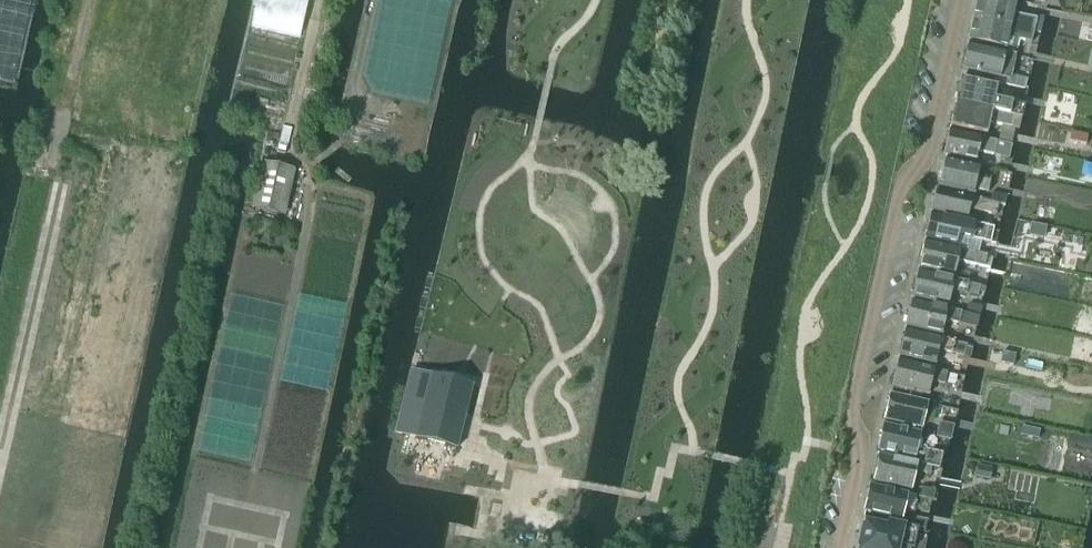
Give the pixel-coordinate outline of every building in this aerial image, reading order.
[(973,19),(1033,32),(1035,22),(1031,21),(1012,17),(1014,6),(988,0),(977,0),(973,19)] [(1037,16),(1033,32),(1039,33),(1042,17),(1037,16)] [(973,19),(968,41),(1015,51),(1018,40),(1026,41),(1031,42),(1033,32),(973,19)] [(967,45),(961,71),(994,78),(992,83),(1023,91),(1026,81),(1010,77),(1015,55),(967,45)] [(959,80),(954,104),(1021,119),(1023,107),(993,101),(996,88),(959,80)] [(954,104),(949,128),(985,136),(988,124),(1018,130),(1019,130),(1021,119),(954,104)] [(947,138),(943,156),(945,156),(975,162),(977,153),(992,156),(1005,159),(1007,160),(1008,160),(1011,147),(948,133),(948,134),(947,138)] [(1068,133),(1067,141),(1084,145),(1086,137),(1068,133)] [(943,164),(940,165),(939,172),(940,176),(938,187),(972,194),(973,190),(987,192),(989,181),(976,178),(977,169),(944,161),(943,164)] [(1073,161),(1071,172),(1084,174),(1086,164),(1073,161)] [(253,208),(283,214),(292,172),(263,166),(253,208)] [(935,192),(930,212),(966,220),(969,211),(993,216),(994,216),(997,205),(989,203),(984,202),(937,192),(935,192)] [(991,192),(989,203),(997,205),(1002,206),(1005,195),(991,192)] [(928,221),(924,239),(956,246),(958,237),(972,240),(986,244),(989,244),(993,229),(930,216),(929,216),(929,217),(928,221)] [(1031,225),(1028,235),(1041,238),(1044,227),(1031,225)] [(923,243),(918,268),(954,277),(957,262),(971,265),(989,268),(991,259),(923,243)] [(917,273),(911,298),(947,306),(950,292),(965,295),(975,297),(977,297),(979,287),(917,273)] [(911,302),(905,327),(941,336),(944,321),(958,324),(968,326),(969,326),(973,327),(975,317),(971,316),(911,302)] [(966,306),(964,313),(978,316),(980,309),(979,309),(966,306)] [(904,332),(898,357),(934,365),(937,351),(961,357),(962,357),(968,358),(971,347),(968,347),(904,332)] [(1002,353),(1000,363),(1013,366),(1015,355),(1002,353)] [(897,362),(892,387),(928,395),(931,381),(944,384),(947,373),(897,362)] [(430,376),(414,439),(457,449),(472,387),(430,376)] [(889,396),(884,421),(920,429),(925,404),(889,396)] [(939,424),(936,437),(950,440),(953,427),(939,424)] [(883,427),(878,452),(929,463),(928,467),(939,470),(942,455),(915,449),(918,435),(883,427)] [(1022,428),(1020,436),(1037,440),(1039,432),(1022,428)] [(875,463),(872,477),(875,478),(874,483),(909,491),(914,471),(928,474),(930,469),(939,471),(939,470),(928,467),(927,468),(879,457),(876,457),(875,463)] [(978,467),(975,478),(989,480),(991,469),(978,467)] [(870,487),(864,512),(900,520),(902,511),(905,497),(905,496),(873,488),(870,487)] [(917,497),(933,501),(935,493),(919,489),(917,497)] [(905,497),(902,511),(912,514),(915,500),(905,497)] [(910,518),(908,527),(924,531),(926,522),(910,518)] [(855,547),(913,547),(917,529),(886,523),(885,527),(861,522),(855,547)]
